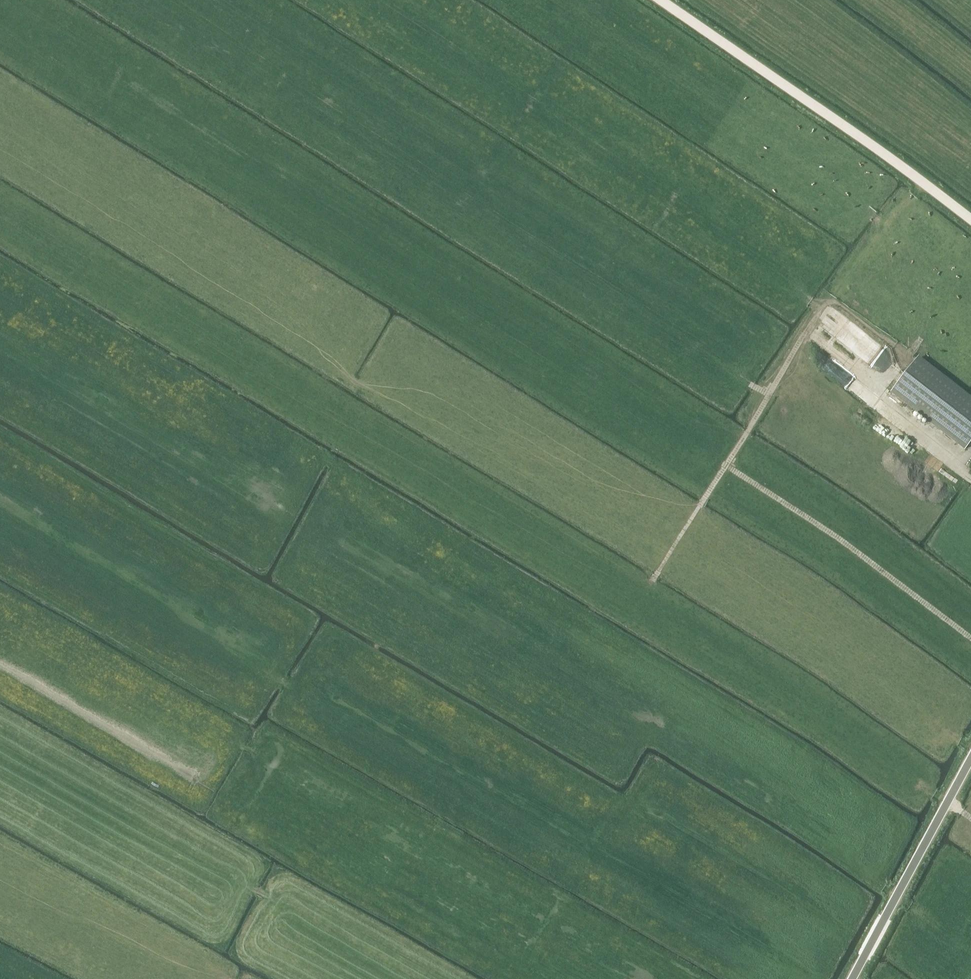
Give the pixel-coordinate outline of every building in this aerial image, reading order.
[(918,358),(892,391),(966,448),(970,442),(970,399),(918,358)]
